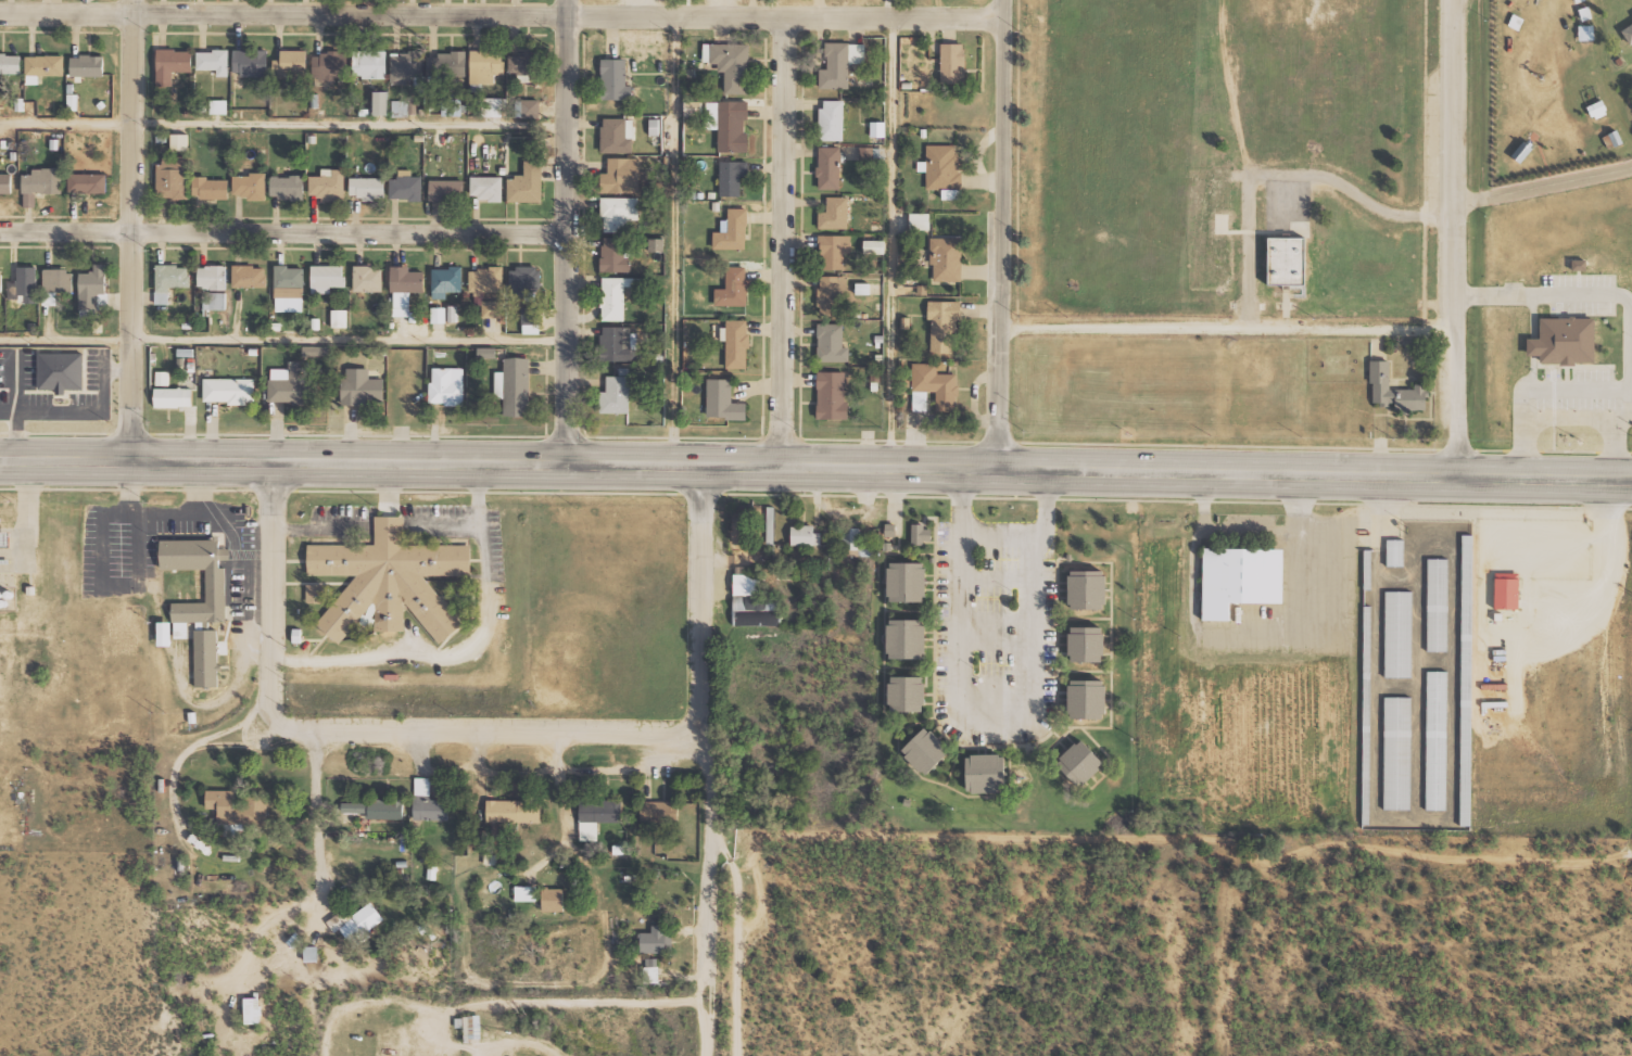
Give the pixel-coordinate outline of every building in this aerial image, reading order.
[(1622,30),(1631,46),(1631,24),(1622,30)] [(1595,25),(1579,25),(1579,40),(1595,40),(1595,25)] [(865,43),(827,42),(826,69),(820,68),(820,88),(849,89),(849,62),(865,62),(865,43)] [(749,94),(750,43),(704,43),(703,62),(719,63),(719,71),(725,71),(725,94),(749,94)] [(965,43),(941,44),(942,85),(965,85),(965,43)] [(192,72),(193,50),(158,49),(157,84),(172,85),(173,71),(192,72)] [(197,70),(217,70),(217,76),(229,76),(229,50),(197,50),(197,70)] [(268,75),(267,50),(233,51),(234,75),(268,75)] [(274,76),(306,76),(307,50),(281,50),(281,60),(274,59),(274,76)] [(387,78),(387,51),(353,50),(353,77),(387,78)] [(471,84),(495,84),(495,75),(504,75),(504,51),(471,50),(471,84)] [(510,55),(510,72),(519,73),(519,81),(541,82),(541,51),(526,51),(526,55),(510,55)] [(313,53),(314,79),(343,78),(342,52),(313,53)] [(428,53),(429,76),(466,75),(466,52),(428,53)] [(21,54),(0,54),(0,83),(0,74),(21,74),(21,54)] [(64,76),(64,56),(26,55),(26,84),(39,84),(39,75),(64,76)] [(71,55),(71,76),(104,76),(104,56),(71,55)] [(602,99),(632,99),(632,85),(627,85),(627,59),(602,58),(602,99)] [(388,91),(374,91),(374,115),(388,115),(388,91)] [(503,116),(503,98),(483,98),(483,117),(503,116)] [(228,100),(211,99),(210,113),(227,114),(228,100)] [(523,118),(540,118),(540,99),(523,99),(523,118)] [(392,116),(416,116),(417,101),(392,100),(392,116)] [(845,100),(821,100),(821,140),(844,140),(845,100)] [(1588,106),(1594,120),(1609,113),(1603,100),(1588,106)] [(444,115),(462,115),(462,101),(444,101),(444,115)] [(702,101),(685,101),(686,115),(702,115),(702,101)] [(707,129),(719,129),(719,152),(747,152),(747,119),(749,119),(748,101),(706,102),(707,129)] [(602,152),(634,153),(634,119),(603,118),(602,152)] [(870,136),(885,137),(885,121),(870,121),(870,136)] [(188,151),(188,134),(171,134),(171,151),(188,151)] [(1521,163),(1535,146),(1526,139),(1512,155),(1521,163)] [(942,199),(960,199),(960,145),(926,145),(927,190),(942,189),(942,199)] [(841,189),(841,146),(819,147),(819,189),(841,189)] [(185,156),(158,157),(159,198),(186,197),(185,156)] [(602,192),(640,193),(640,158),(608,158),(608,173),(602,173),(602,192)] [(508,202),(542,202),(543,161),(525,160),(525,177),(508,177),(508,202)] [(720,196),(741,196),(741,175),(748,175),(748,161),(721,161),(720,196)] [(62,168),(33,168),(33,175),(23,175),(24,207),(35,207),(35,193),(62,193),(62,168)] [(310,176),(310,198),(345,199),(345,169),(321,169),(321,176),(310,176)] [(390,199),(422,200),(422,176),(412,176),(412,170),(399,169),(399,178),(390,178),(390,199)] [(12,173),(0,174),(0,194),(12,193),(12,173)] [(107,174),(69,173),(69,193),(106,193),(107,174)] [(266,198),(266,174),(233,174),(233,198),(266,198)] [(271,199),(304,198),(304,176),(271,176),(271,199)] [(350,198),(385,198),(385,178),(350,177),(350,198)] [(470,199),(502,200),(503,177),(471,177),(470,199)] [(193,198),(229,198),(229,179),(194,178),(193,198)] [(430,199),(464,200),(465,180),(430,179),(430,199)] [(819,228),(849,228),(849,196),(828,197),(828,211),(819,212),(819,228)] [(639,198),(602,197),(602,232),(627,232),(627,220),(638,221),(639,198)] [(714,249),(747,249),(748,209),(729,208),(729,220),(721,220),(721,232),(714,232),(714,249)] [(931,213),(910,213),(910,229),(931,230),(931,213)] [(822,269),(845,269),(845,253),(851,252),(851,235),(822,235),(822,269)] [(631,272),(631,237),(602,237),(602,272),(631,272)] [(664,238),(649,238),(649,252),(664,251),(664,238)] [(934,281),(962,281),(962,238),(931,238),(931,265),(934,265),(934,281)] [(1272,284),(1273,238),(1308,238),(1308,285),(1272,284)] [(885,254),(885,240),(865,240),(864,254),(885,254)] [(1587,270),(1588,259),(1573,259),(1573,270),(1587,270)] [(80,272),(80,310),(108,309),(107,264),(94,264),(94,272),(80,272)] [(169,287),(190,287),(189,265),(156,266),(156,304),(169,304),(169,287)] [(345,266),(312,265),(311,294),(331,294),(331,287),(345,287),(345,266)] [(227,266),(199,266),(198,289),(226,290),(227,266)] [(233,287),(266,287),(267,266),(233,266),(233,287)] [(303,312),(304,267),(276,266),(275,311),(303,312)] [(354,291),(383,292),(383,267),(354,266),(354,291)] [(410,266),(393,266),(392,316),(410,316),(411,291),(425,292),(425,272),(410,271),(410,266)] [(747,306),(748,267),(727,266),(726,289),(716,289),(715,305),(747,306)] [(37,267),(17,267),(17,282),(9,282),(9,301),(36,301),(37,267)] [(433,298),(447,298),(447,291),(463,292),(463,268),(433,267),(433,298)] [(502,292),(502,267),(469,268),(470,292),(475,292),(475,303),(484,303),(484,292),(502,292)] [(44,270),(43,305),(57,305),(57,291),(73,292),(73,270),(44,270)] [(819,308),(825,308),(825,317),(840,317),(841,294),(847,294),(847,276),(820,275),(819,308)] [(625,285),(648,286),(648,278),(602,277),(602,321),(625,321),(625,285)] [(870,283),(857,283),(857,295),(870,295),(870,283)] [(226,293),(204,293),(204,311),(226,312),(226,293)] [(503,317),(503,301),(482,301),(482,317),(503,317)] [(932,353),(953,353),(952,320),(962,320),(961,301),(928,301),(929,319),(932,319),(932,353)] [(449,322),(457,322),(457,305),(448,306),(449,322)] [(446,307),(431,307),(432,323),(446,323),(446,307)] [(540,307),(522,307),(523,334),(541,334),(540,307)] [(347,327),(347,310),(332,309),(332,327),(347,327)] [(1587,317),(1534,317),(1534,338),(1520,338),(1520,355),(1533,355),(1533,361),(1587,362),(1587,317)] [(748,319),(723,320),(723,341),(726,341),(727,369),(749,368),(748,319)] [(849,361),(849,347),(844,347),(843,323),(818,324),(818,362),(849,361)] [(632,327),(601,326),(601,360),(637,360),(637,349),(631,349),(632,327)] [(478,358),(496,357),(496,347),(478,348),(478,358)] [(84,353),(39,352),(38,390),(83,391),(84,353)] [(495,398),(504,399),(504,416),(529,416),(530,358),(505,357),(504,372),(495,371),(495,398)] [(269,402),(314,403),(314,380),(302,380),(302,362),(289,361),(289,369),(270,369),(269,402)] [(1390,389),(1390,361),(1372,361),(1372,404),(1397,404),(1397,412),(1428,412),(1428,385),(1415,385),(1415,389),(1390,389)] [(958,411),(958,374),(938,374),(938,363),(913,363),(913,411),(929,411),(929,391),(937,391),(937,411),(958,411)] [(464,405),(464,383),(452,382),(452,368),(431,367),(431,404),(464,405)] [(369,368),(343,369),(343,404),(385,403),(384,379),(369,379),(369,368)] [(169,371),(156,371),(156,385),(169,385),(169,371)] [(846,372),(817,372),(818,420),(847,419),(846,372)] [(600,391),(601,413),(630,413),(629,375),(607,376),(607,391),(600,391)] [(204,403),(255,403),(255,379),(204,379),(204,403)] [(747,418),(747,403),(732,403),(732,379),(708,379),(707,418),(747,418)] [(193,407),(193,388),(155,388),(155,407),(193,407)] [(308,544),(308,575),(368,575),(315,616),(335,642),(361,622),(364,626),(372,626),(376,631),(404,631),(404,605),(407,603),(438,644),(463,625),(425,575),(471,575),(471,544),(404,544),(404,516),(375,516),(375,544),(308,544)] [(896,523),(885,523),(886,536),(896,536),(896,523)] [(792,545),(821,545),(821,531),(815,532),(814,524),(791,525),(792,545)] [(914,524),(914,547),(936,547),(936,524),(914,524)] [(861,527),(842,527),(841,554),(874,555),(874,548),(861,548),(861,527)] [(12,545),(11,530),(0,531),(0,545),(12,545)] [(1474,534),(1463,534),(1461,624),(1472,624),(1474,534)] [(161,539),(161,569),(206,569),(206,602),(172,602),(172,621),(225,621),(225,560),(230,560),(230,548),(220,548),(220,539),(161,539)] [(1388,566),(1405,566),(1405,539),(1388,539),(1388,566)] [(1277,603),(1278,548),(1197,547),(1194,620),(1226,621),(1227,603),(1277,603)] [(1449,558),(1428,558),(1427,651),(1448,651),(1449,558)] [(933,562),(894,562),(894,601),(933,601),(933,562)] [(1112,570),(1075,570),(1075,608),(1112,608),(1112,570)] [(781,626),(782,596),(761,595),(761,575),(734,574),(733,624),(781,626)] [(306,584),(306,603),(323,602),(323,583),(306,584)] [(1413,590),(1386,590),(1385,676),(1412,677),(1413,590)] [(933,619),(894,619),(894,659),(933,659),(933,619)] [(158,621),(159,645),(172,645),(171,621),(158,621)] [(188,622),(174,622),(174,638),(189,637),(188,622)] [(1109,626),(1075,626),(1075,661),(1109,661),(1109,626)] [(194,630),(195,686),(218,686),(217,629),(194,630)] [(1446,810),(1447,671),(1427,671),(1425,809),(1446,810)] [(895,711),(933,711),(933,676),(895,676),(895,711)] [(1075,717),(1112,717),(1112,678),(1075,678),(1075,717)] [(1412,697),(1385,697),(1384,809),(1411,809),(1412,697)] [(958,751),(933,726),(908,752),(933,776),(958,751)] [(1088,787),(1112,763),(1087,737),(1063,762),(1088,787)] [(975,792),(1014,792),(1014,753),(975,753),(975,792)] [(414,818),(448,819),(448,799),(430,799),(431,777),(415,777),(414,818)] [(268,828),(268,796),(244,796),(244,806),(235,806),(235,790),(207,790),(207,808),(218,808),(218,823),(238,823),(238,828),(268,828)] [(541,800),(487,799),(486,822),(541,822),(541,800)] [(580,840),(598,840),(599,822),(621,822),(622,800),(580,799),(580,840)] [(404,819),(404,800),(342,800),(342,812),(368,812),(368,819),(404,819)] [(515,901),(536,900),(536,886),(515,886),(515,901)] [(564,911),(564,888),(542,888),(543,911),(564,911)] [(371,936),(368,930),(384,920),(373,901),(344,919),(340,912),(327,920),(334,932),(341,928),(353,948),(371,936)] [(641,952),(672,952),(672,925),(652,925),(652,932),(641,932),(641,952)] [(645,983),(659,983),(658,958),(644,958),(645,983)] [(261,1023),(260,997),(244,997),(245,1024),(261,1023)] [(455,1016),(455,1028),(464,1027),(465,1041),(482,1040),(481,1016),(455,1016)]
